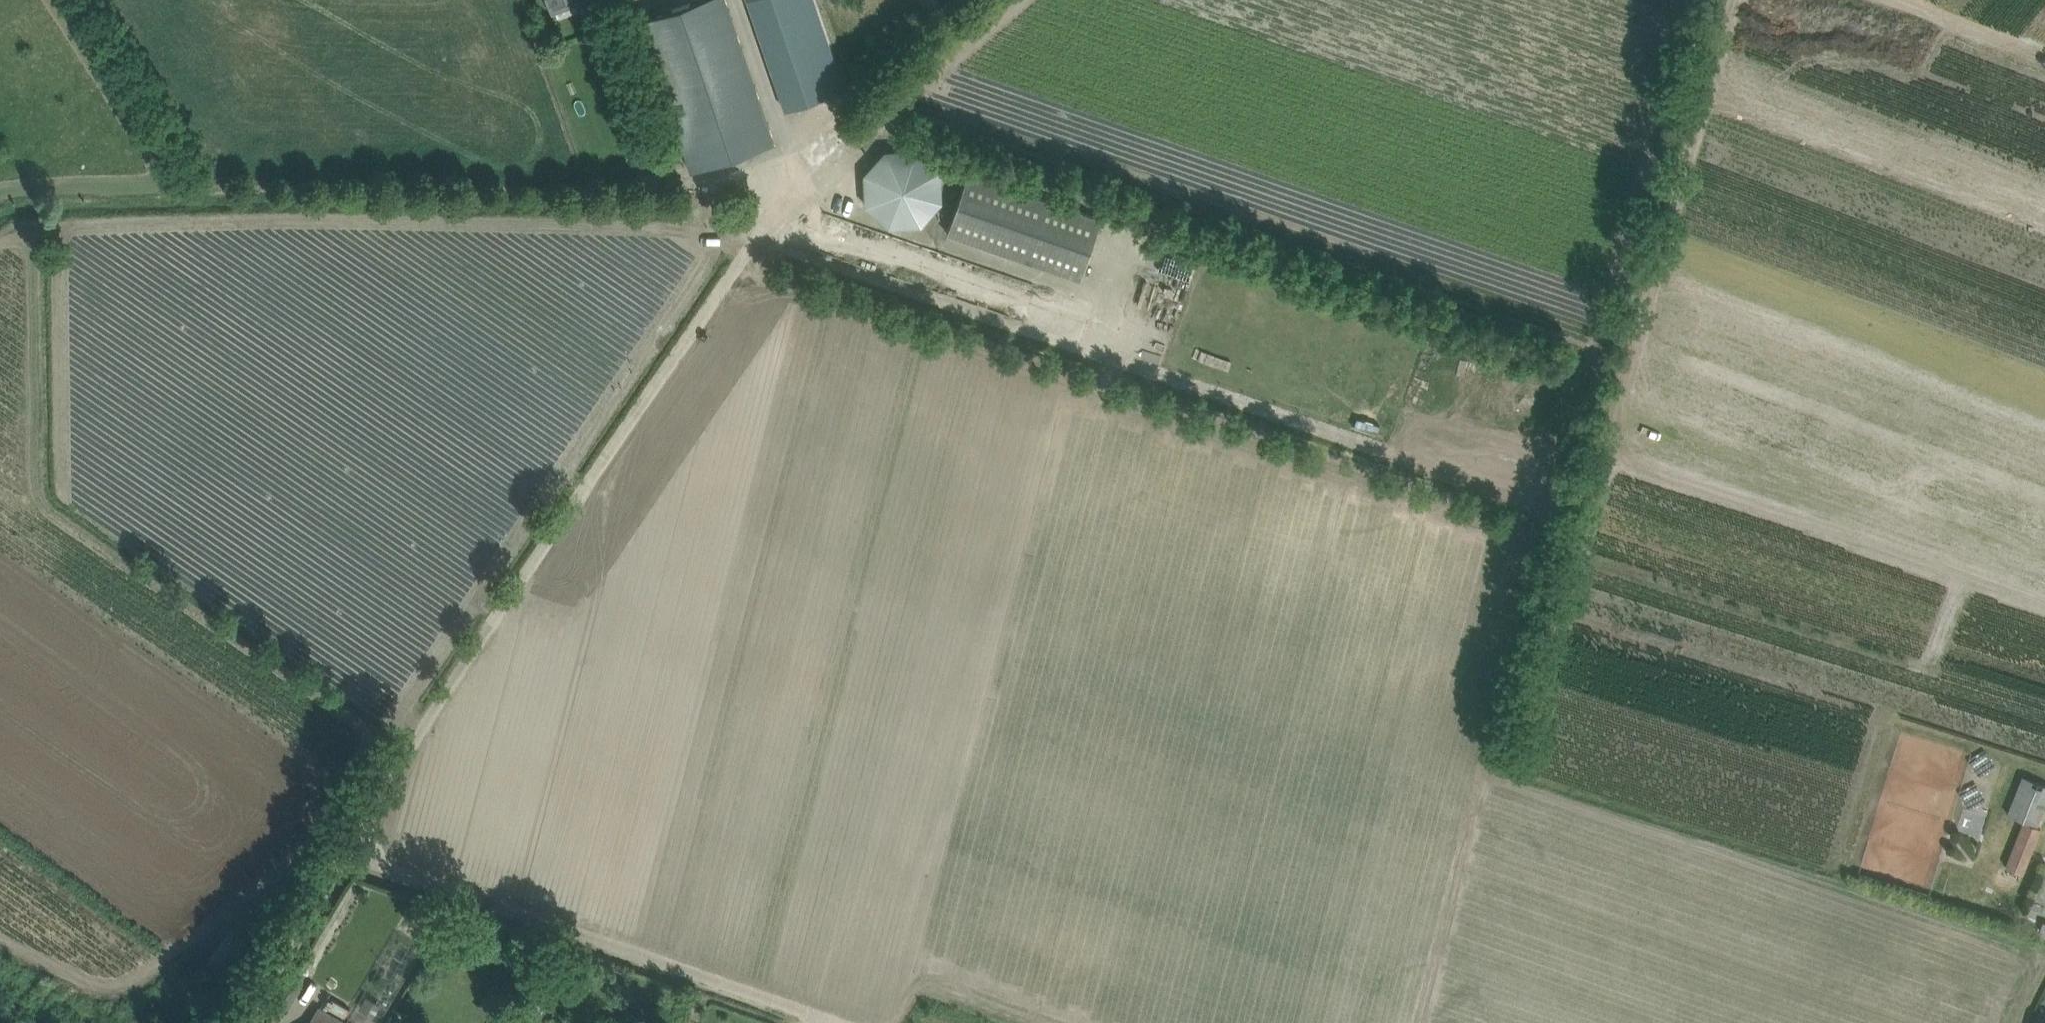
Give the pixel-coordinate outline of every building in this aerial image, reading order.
[(552,10),(580,0),(549,0),(552,10)] [(733,7),(731,0),(693,0),(640,18),(691,170),(778,140),(733,7)] [(785,109),(843,89),(812,0),(748,0),(785,109)] [(931,12),(945,0),(921,0),(931,12)] [(865,206),(889,227),(922,225),(943,201),(940,169),(916,148),(885,150),(864,174),(865,206)] [(968,172),(947,234),(1081,279),(1102,217),(968,172)] [(1575,381),(1573,389),(1598,397),(1601,389),(1575,381)] [(1502,521),(1498,530),(1518,538),(1521,529),(1502,521)] [(2023,873),(2041,828),(2038,826),(2044,808),(2044,784),(2022,775),(2006,813),(2023,820),(2004,866),(2023,873)] [(543,985),(535,997),(548,1005),(556,993),(543,985)] [(368,998),(362,1009),(374,1015),(379,1005),(368,998)] [(309,1022),(350,1022),(319,1006),(309,1022)]
